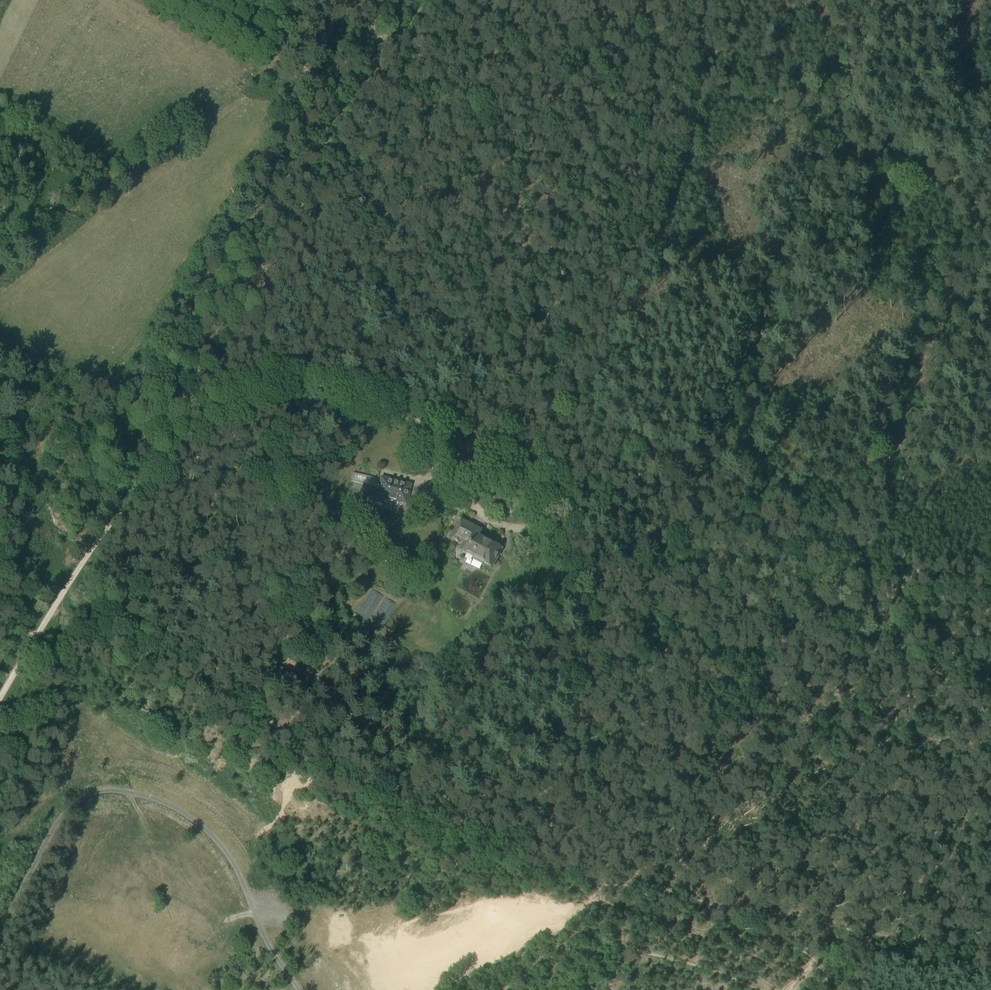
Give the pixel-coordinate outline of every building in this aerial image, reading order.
[(352,419),(349,425),(362,431),(365,425),(352,419)] [(391,476),(389,480),(379,477),(374,495),(387,499),(398,502),(398,501),(403,503),(408,484),(397,482),(398,478),(391,476)] [(428,489),(423,507),(435,510),(440,492),(428,489)] [(487,540),(479,536),(482,530),(462,520),(452,538),(463,544),(460,550),(474,557),(473,560),(483,565),(484,562),(493,567),(502,548),(493,543),(494,541),(488,538),(487,540)] [(564,582),(567,575),(561,572),(557,579),(558,579),(553,588),(559,591),(563,582),(564,582)]
